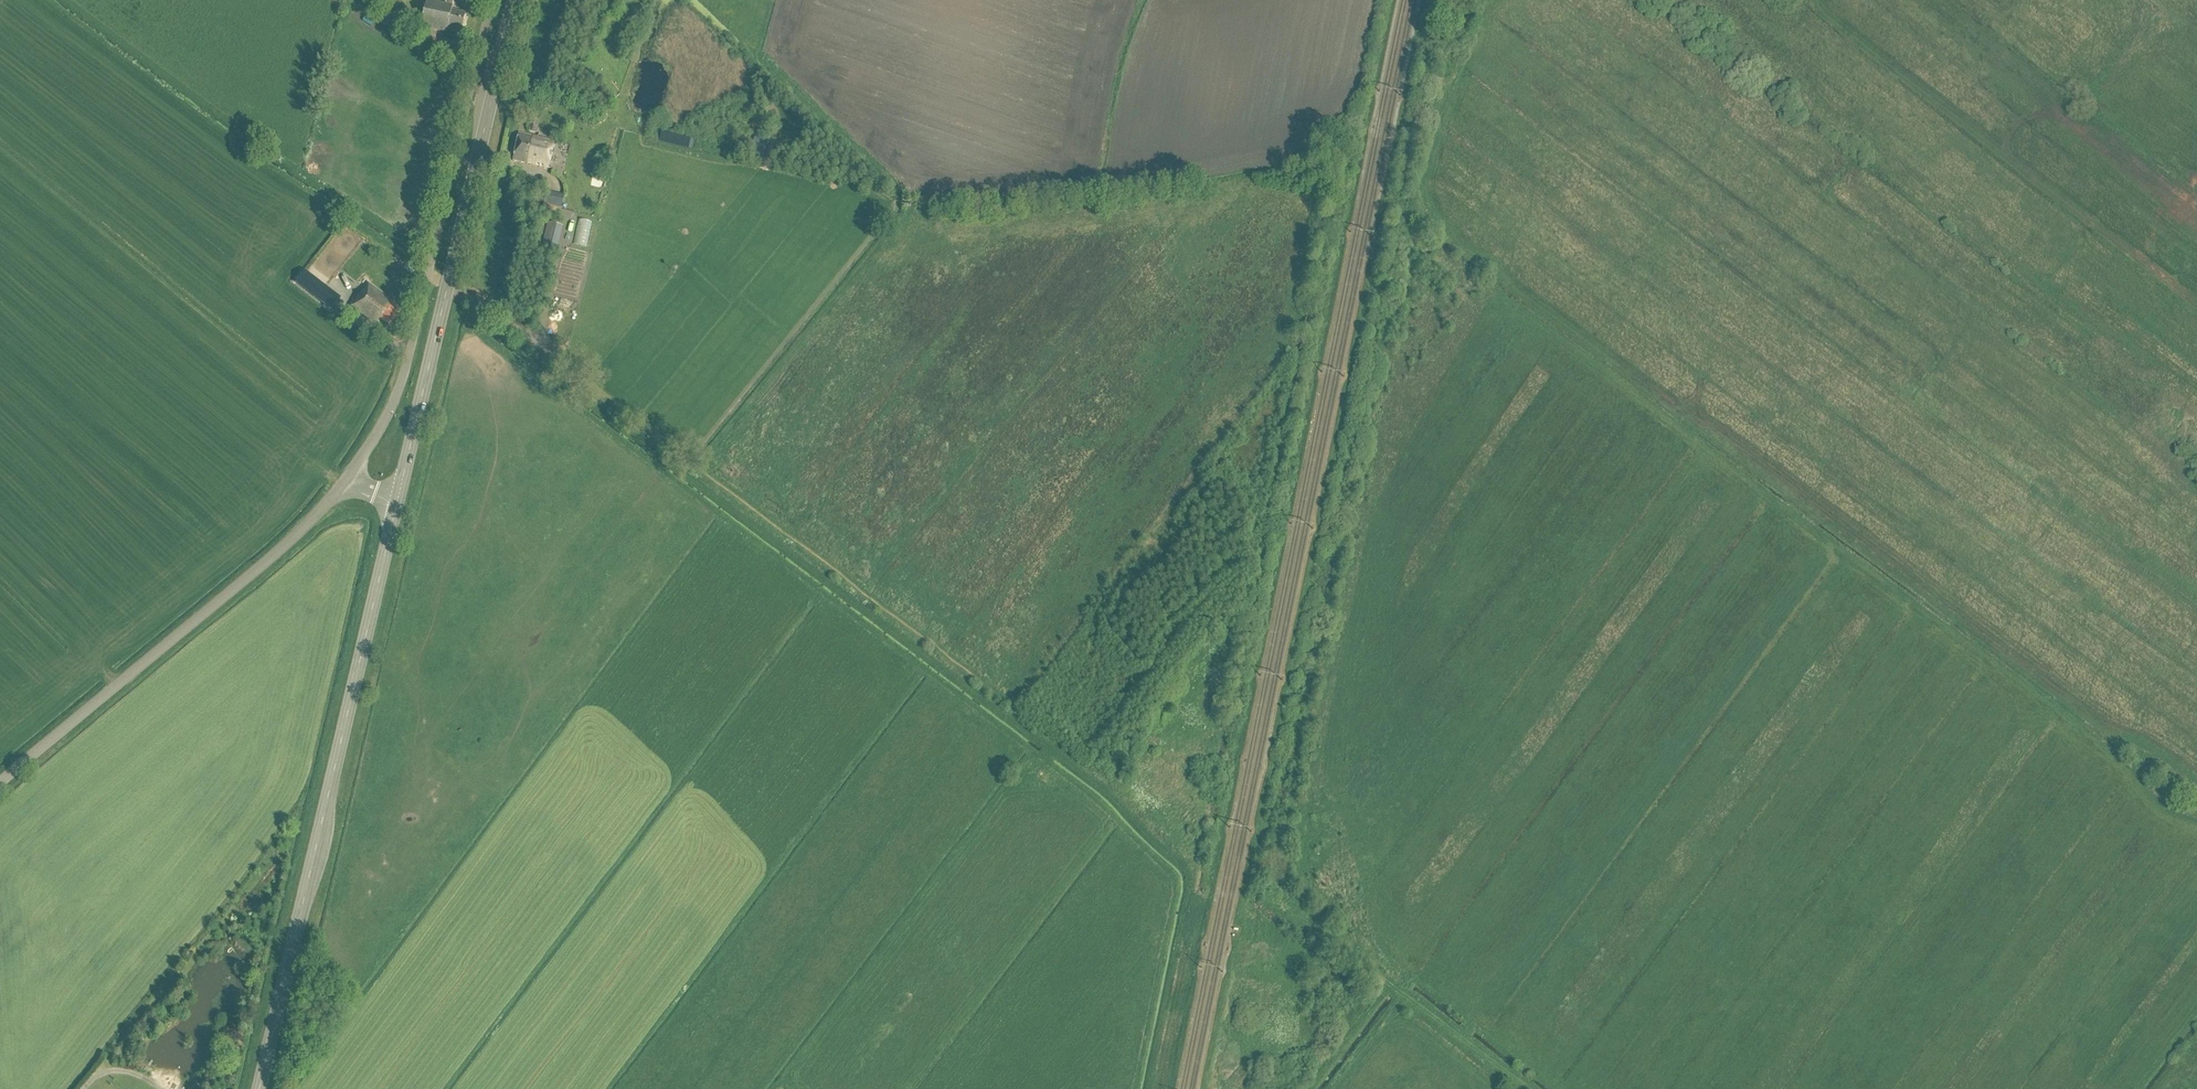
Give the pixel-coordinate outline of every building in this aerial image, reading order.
[(446,33),(447,29),(461,32),(465,14),(452,11),(454,0),(446,0),(445,5),(426,1),(421,27),(446,33)] [(377,18),(397,33),(403,25),(384,10),(377,18)] [(513,161),(547,168),(553,143),(519,134),(513,161)] [(543,207),(562,210),(565,197),(546,193),(543,207)] [(323,303),(331,292),(326,288),(323,292),(302,275),(297,283),(323,303)] [(389,326),(400,311),(391,303),(392,301),(368,284),(351,308),(375,326),(380,319),(389,326)] [(355,298),(362,289),(357,285),(350,294),(355,298)]
